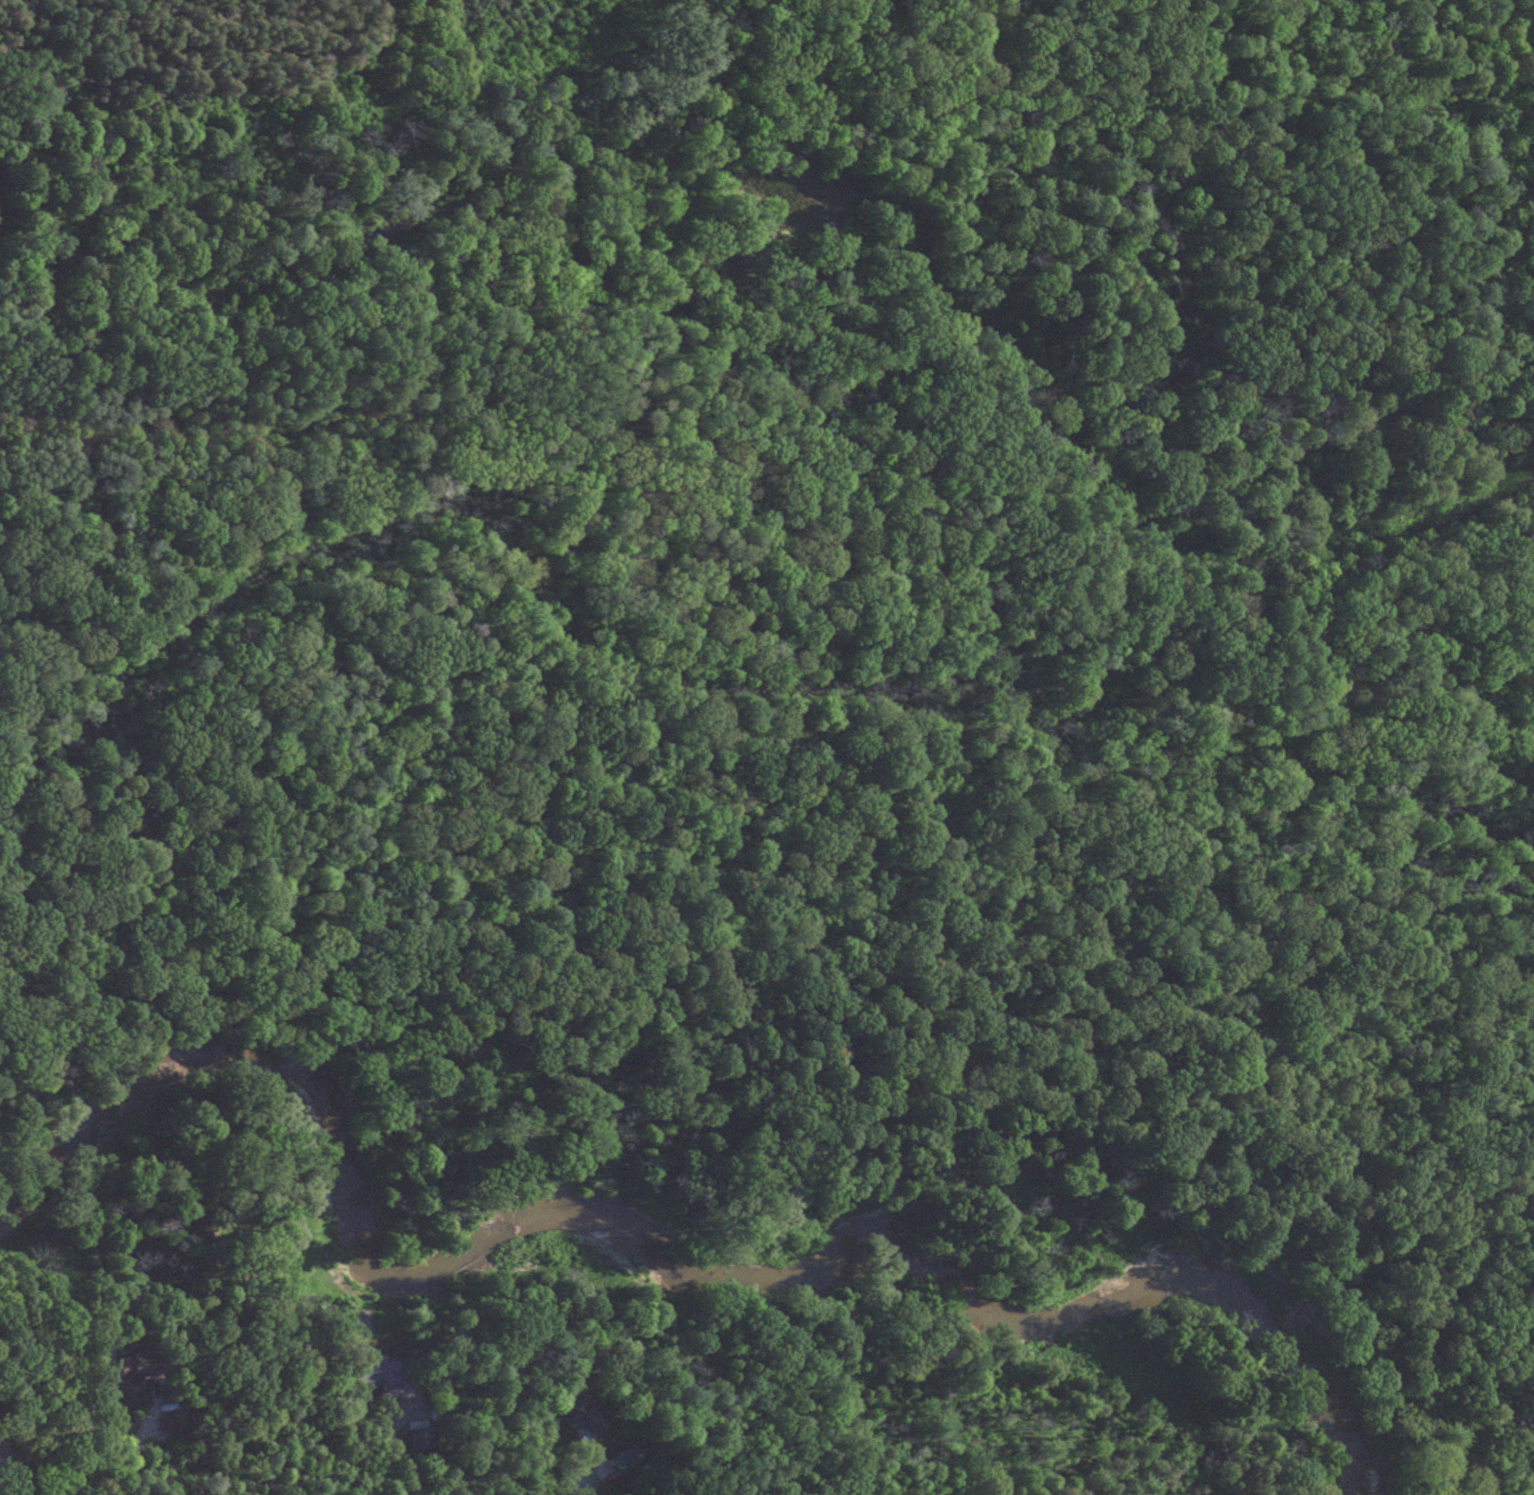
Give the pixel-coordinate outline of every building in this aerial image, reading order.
[(406,1404),(416,1365),(374,1353),(367,1382),(389,1388),(386,1398),(406,1404)] [(561,1416),(601,1439),(612,1419),(602,1414),(606,1405),(594,1399),(588,1410),(570,1400),(561,1416)] [(618,1462),(626,1473),(649,1458),(641,1446),(618,1462)]
